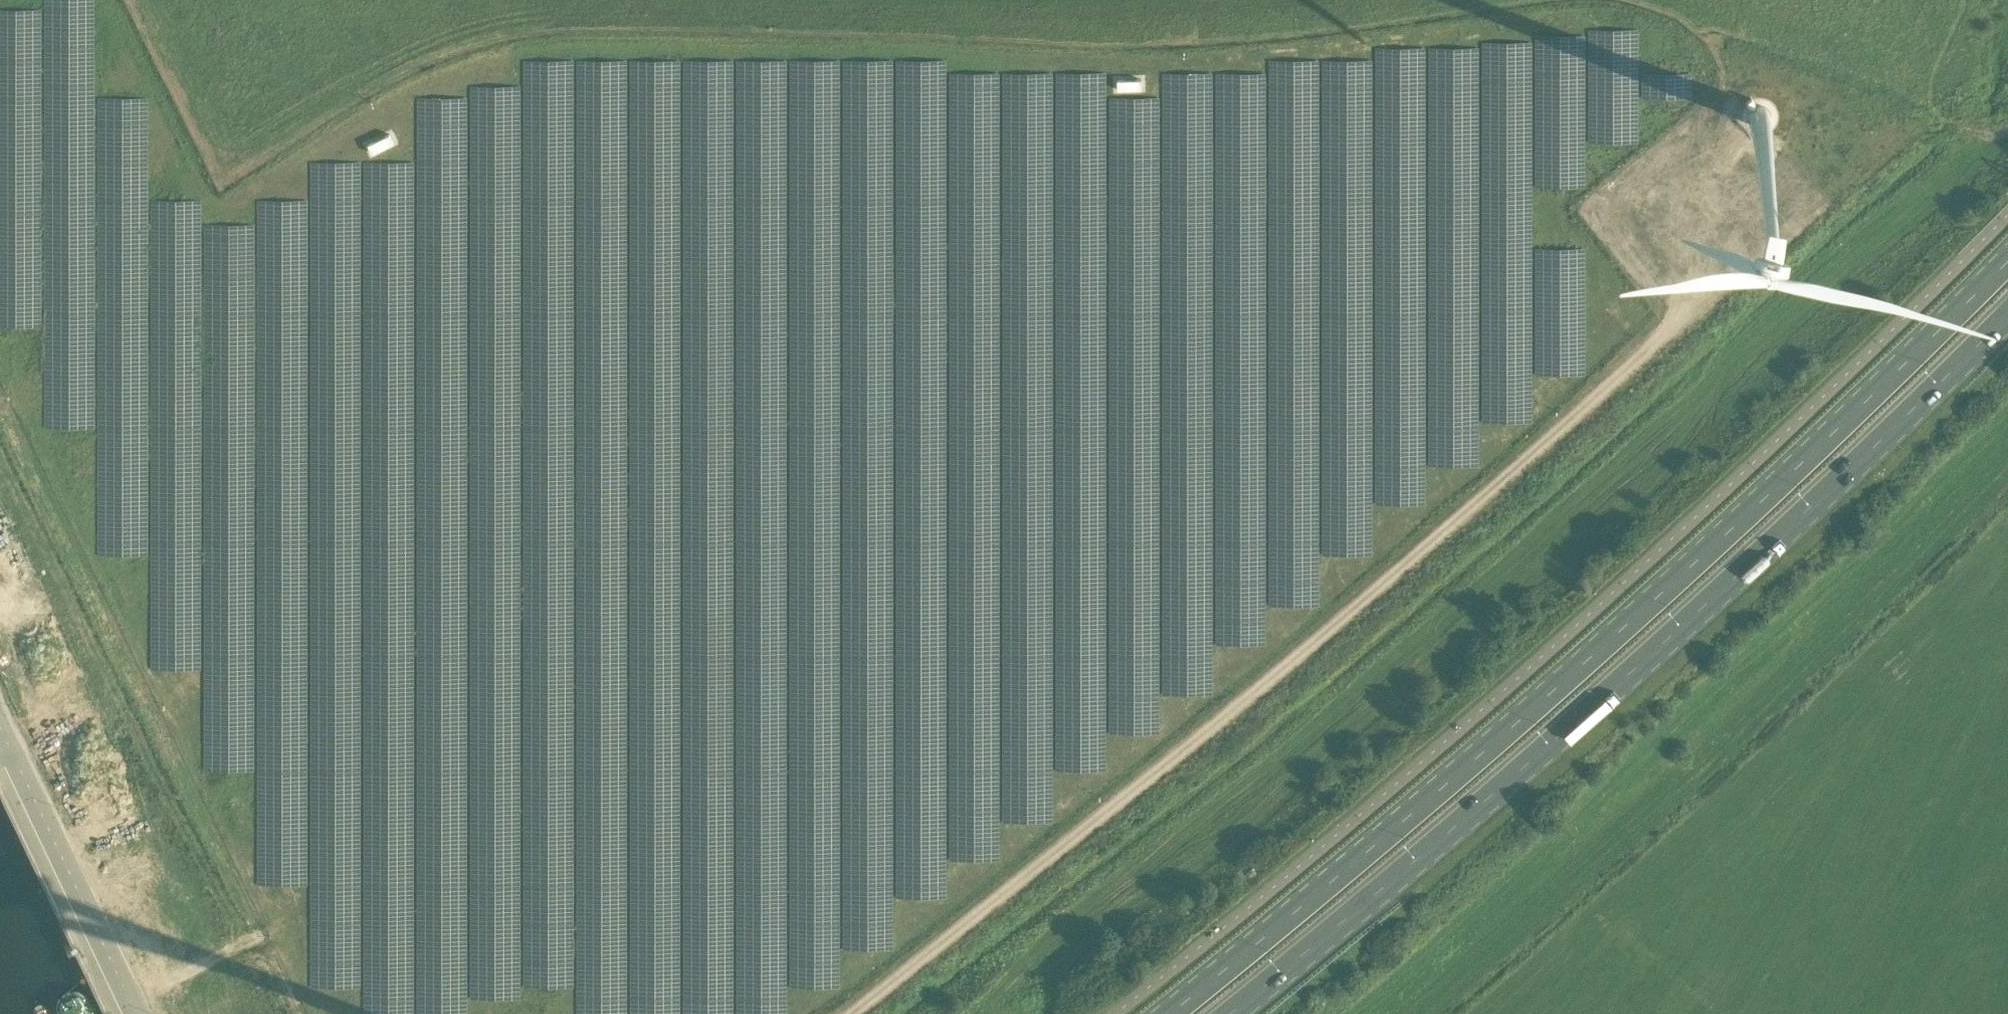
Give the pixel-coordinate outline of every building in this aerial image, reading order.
[(1748,114),(1748,116),(1748,118),(1749,121),(1750,123),(1751,124),(1753,126),(1755,127),(1757,128),(1759,128),(1761,128),(1763,128),(1765,127),(1767,126),(1769,124),(1770,123),(1771,121),(1772,118),(1772,116),(1772,114),(1771,112),(1770,110),(1769,108),(1767,106),(1765,105),(1763,105),(1761,104),(1759,104),(1757,104),(1755,105),(1753,106),(1751,108),(1750,110),(1749,112),(1748,114)]
